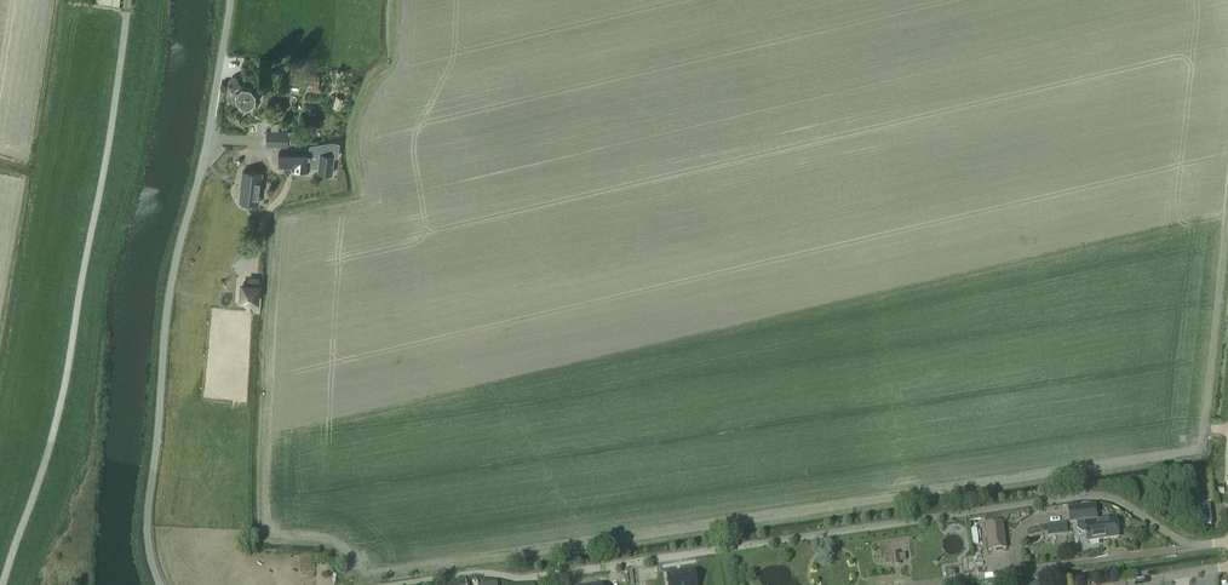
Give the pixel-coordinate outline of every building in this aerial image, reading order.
[(320,76),(304,74),(303,82),(319,84),(320,76)] [(228,82),(228,83),(228,84),(229,84),(229,85),(229,86),(230,86),(230,87),(231,87),(232,88),(233,88),(234,87),(236,90),(235,100),(241,106),(250,107),(257,100),(257,92),(251,85),(243,85),(242,85),(238,81),(236,75),(233,76),(234,79),(231,81),(228,82)] [(307,127),(289,130),(290,133),(290,139),(291,143),(309,140),(307,127)] [(267,130),(266,145),(288,145),(288,130),(267,130)] [(311,146),(310,166),(319,167),(318,171),(319,172),(332,173),(334,155),(335,155),(337,156),(339,143),(331,142),(311,146)] [(280,150),(280,165),(307,165),(307,150),(280,150)] [(259,203),(263,173),(243,171),(242,180),(243,181),(241,201),(259,203)] [(243,284),(241,300),(257,301),(259,286),(243,284)] [(1078,504),(1068,506),(1068,510),(1069,511),(1070,523),(1076,522),(1077,530),(1082,534),(1086,533),(1087,534),(1085,535),(1086,538),(1087,537),(1088,542),(1118,538),(1116,519),(1096,521),(1094,506),(1078,508),(1078,504)] [(1210,505),(1198,507),(1200,526),(1212,525),(1210,505)] [(989,551),(1005,549),(1002,524),(985,526),(989,551)] [(1067,524),(1046,526),(1047,534),(1068,531),(1067,524)] [(667,575),(668,584),(696,584),(694,572),(676,574),(676,573),(667,575)]
